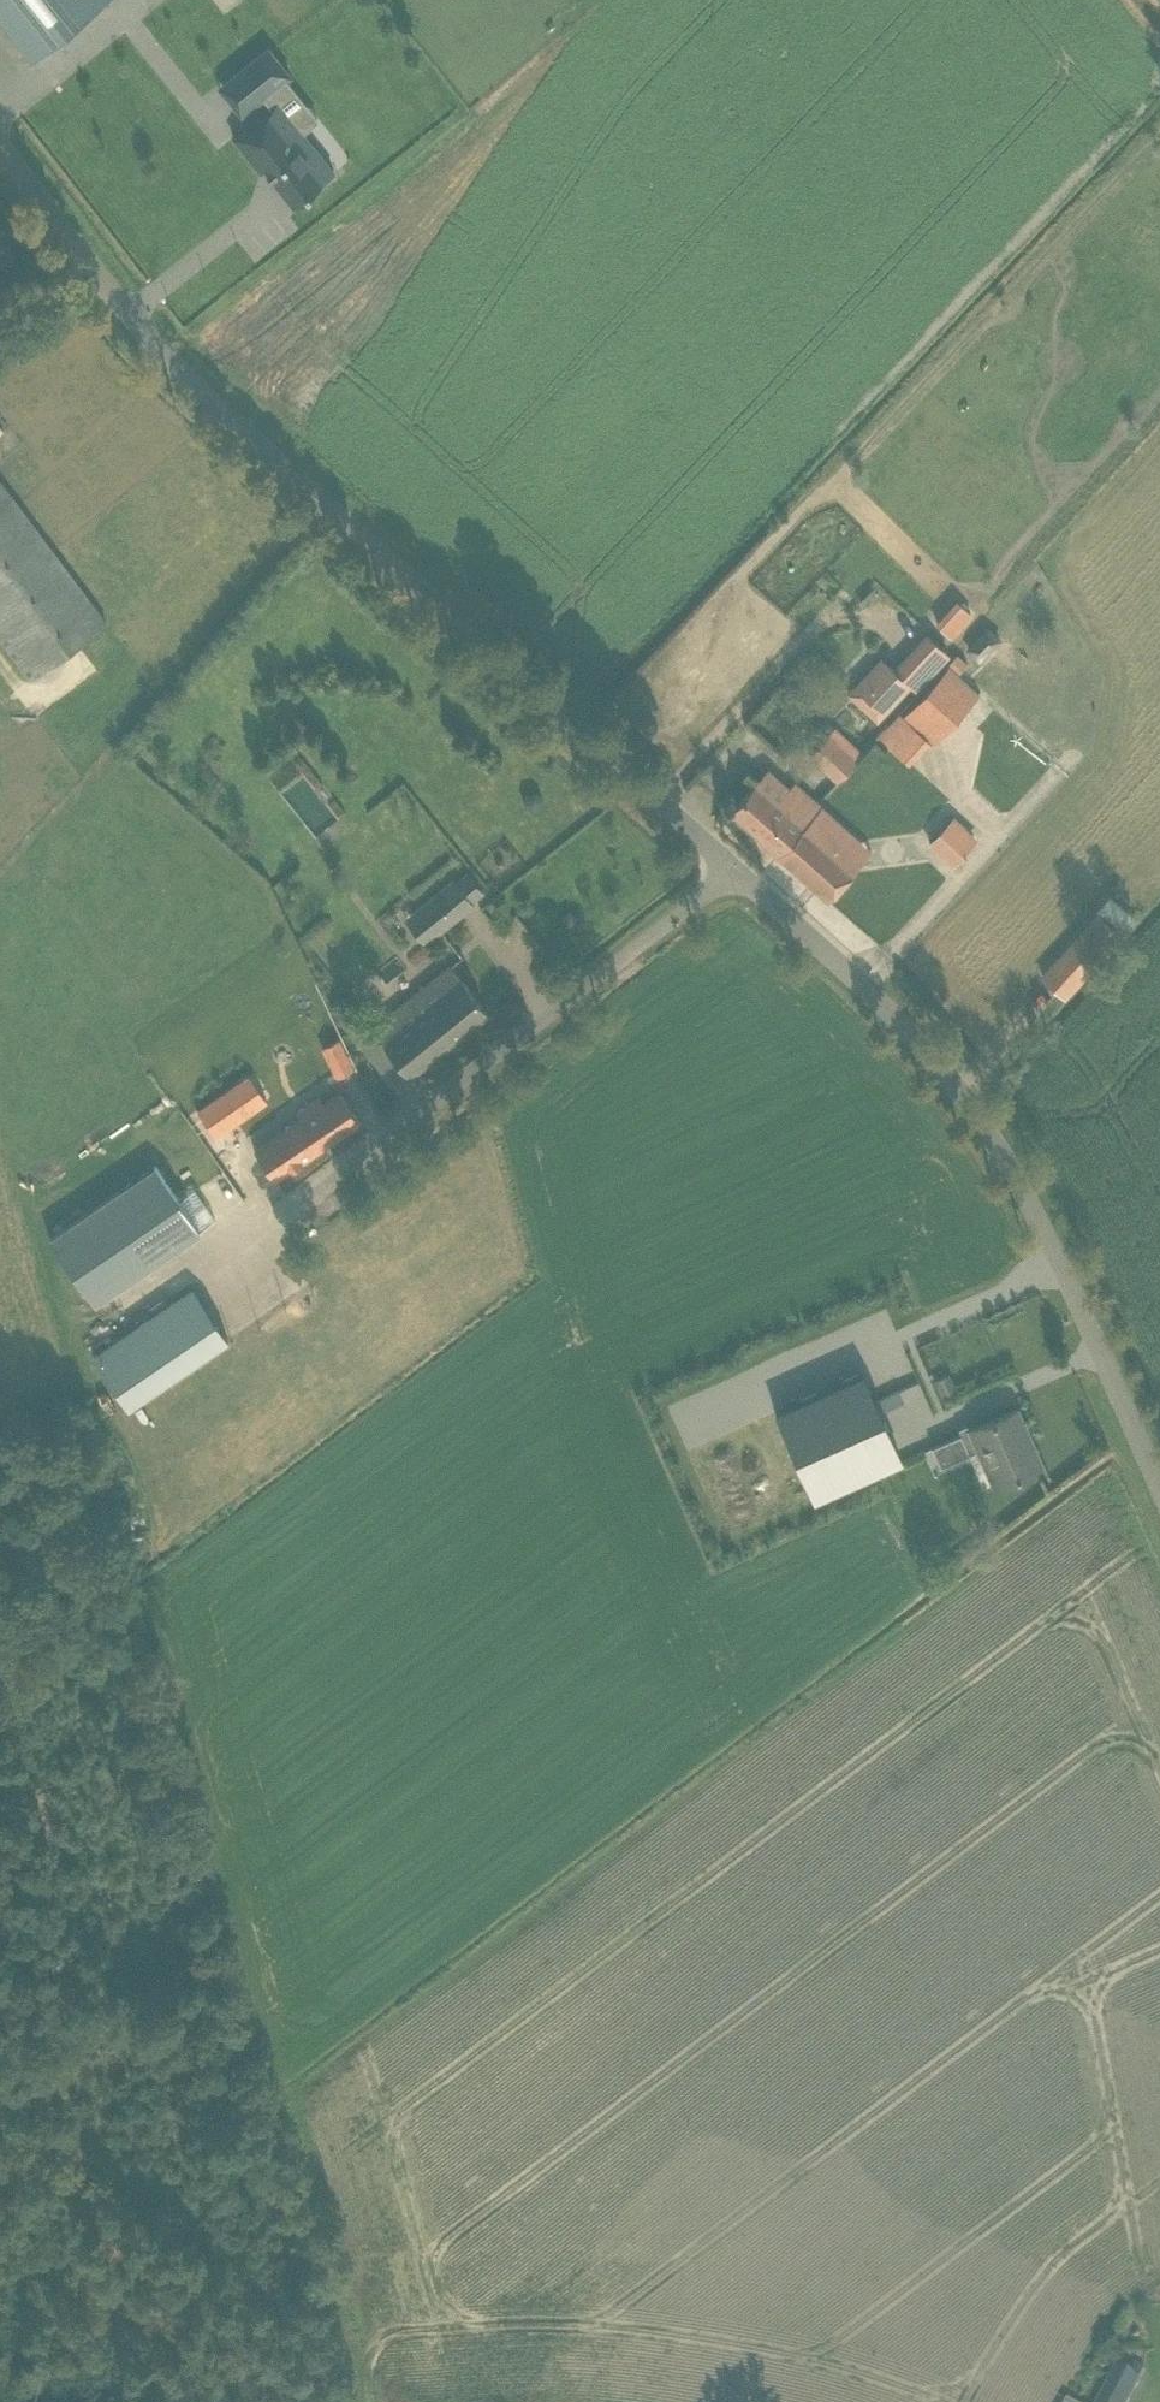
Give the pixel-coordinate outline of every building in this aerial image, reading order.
[(31,58),(104,0),(0,0),(0,18),(31,58)] [(264,94),(293,71),(267,39),(238,62),(264,94)] [(306,141),(272,98),(231,132),(260,167),(265,163),(293,199),(335,166),(312,137),(306,141)] [(0,482),(0,637),(31,678),(105,622),(0,482)] [(931,621),(949,637),(970,615),(953,598),(931,621)] [(999,639),(987,627),(967,648),(980,660),(999,639)] [(880,657),(847,693),(877,721),(910,685),(916,690),(949,654),(925,633),(892,668),(880,657)] [(956,656),(946,666),(947,667),(956,675),(966,665),(956,656)] [(900,714),(879,737),(903,759),(925,735),(934,743),(978,695),(956,675),(947,667),(902,716),(900,714)] [(809,756),(838,782),(863,755),(834,729),(809,756)] [(759,841),(777,856),(796,836),(792,832),(818,804),(794,783),(786,792),(784,791),(777,800),(756,781),(729,811),(761,839),(759,841)] [(796,836),(777,856),(827,901),(853,871),(844,862),(861,842),(818,804),(792,832),(796,836)] [(929,842),(952,865),(975,841),(952,819),(929,842)] [(453,880),(405,919),(425,944),(473,904),(472,902),(483,893),(466,872),(454,882),(453,880)] [(1042,976),(1063,996),(1096,960),(1074,941),(1042,976)] [(407,1075),(408,1076),(487,1012),(460,980),(449,967),(371,1029),(407,1075)] [(313,1060),(323,1081),(334,1076),(336,1078),(353,1070),(338,1041),(321,1049),(324,1055),(313,1060)] [(197,1110),(202,1118),(189,1127),(198,1140),(211,1132),(216,1138),(267,1102),(248,1075),(197,1110)] [(254,1148),(274,1178),(358,1121),(338,1092),(322,1103),(320,1099),(319,1100),(316,1096),(293,1111),(298,1118),(254,1148)] [(49,1238),(93,1302),(199,1230),(155,1166),(49,1238)] [(128,1407),(228,1339),(192,1287),(92,1355),(128,1407)] [(862,1372),(774,1411),(813,1499),(901,1459),(862,1372)] [(947,1374),(935,1380),(943,1398),(955,1393),(947,1374)] [(986,1446),(1002,1482),(1041,1465),(1016,1409),(932,1446),(941,1466),(986,1446)] [(1144,2370),(1134,2365),(1128,2377),(1114,2370),(1097,2401),(1127,2401),(1144,2370)]
